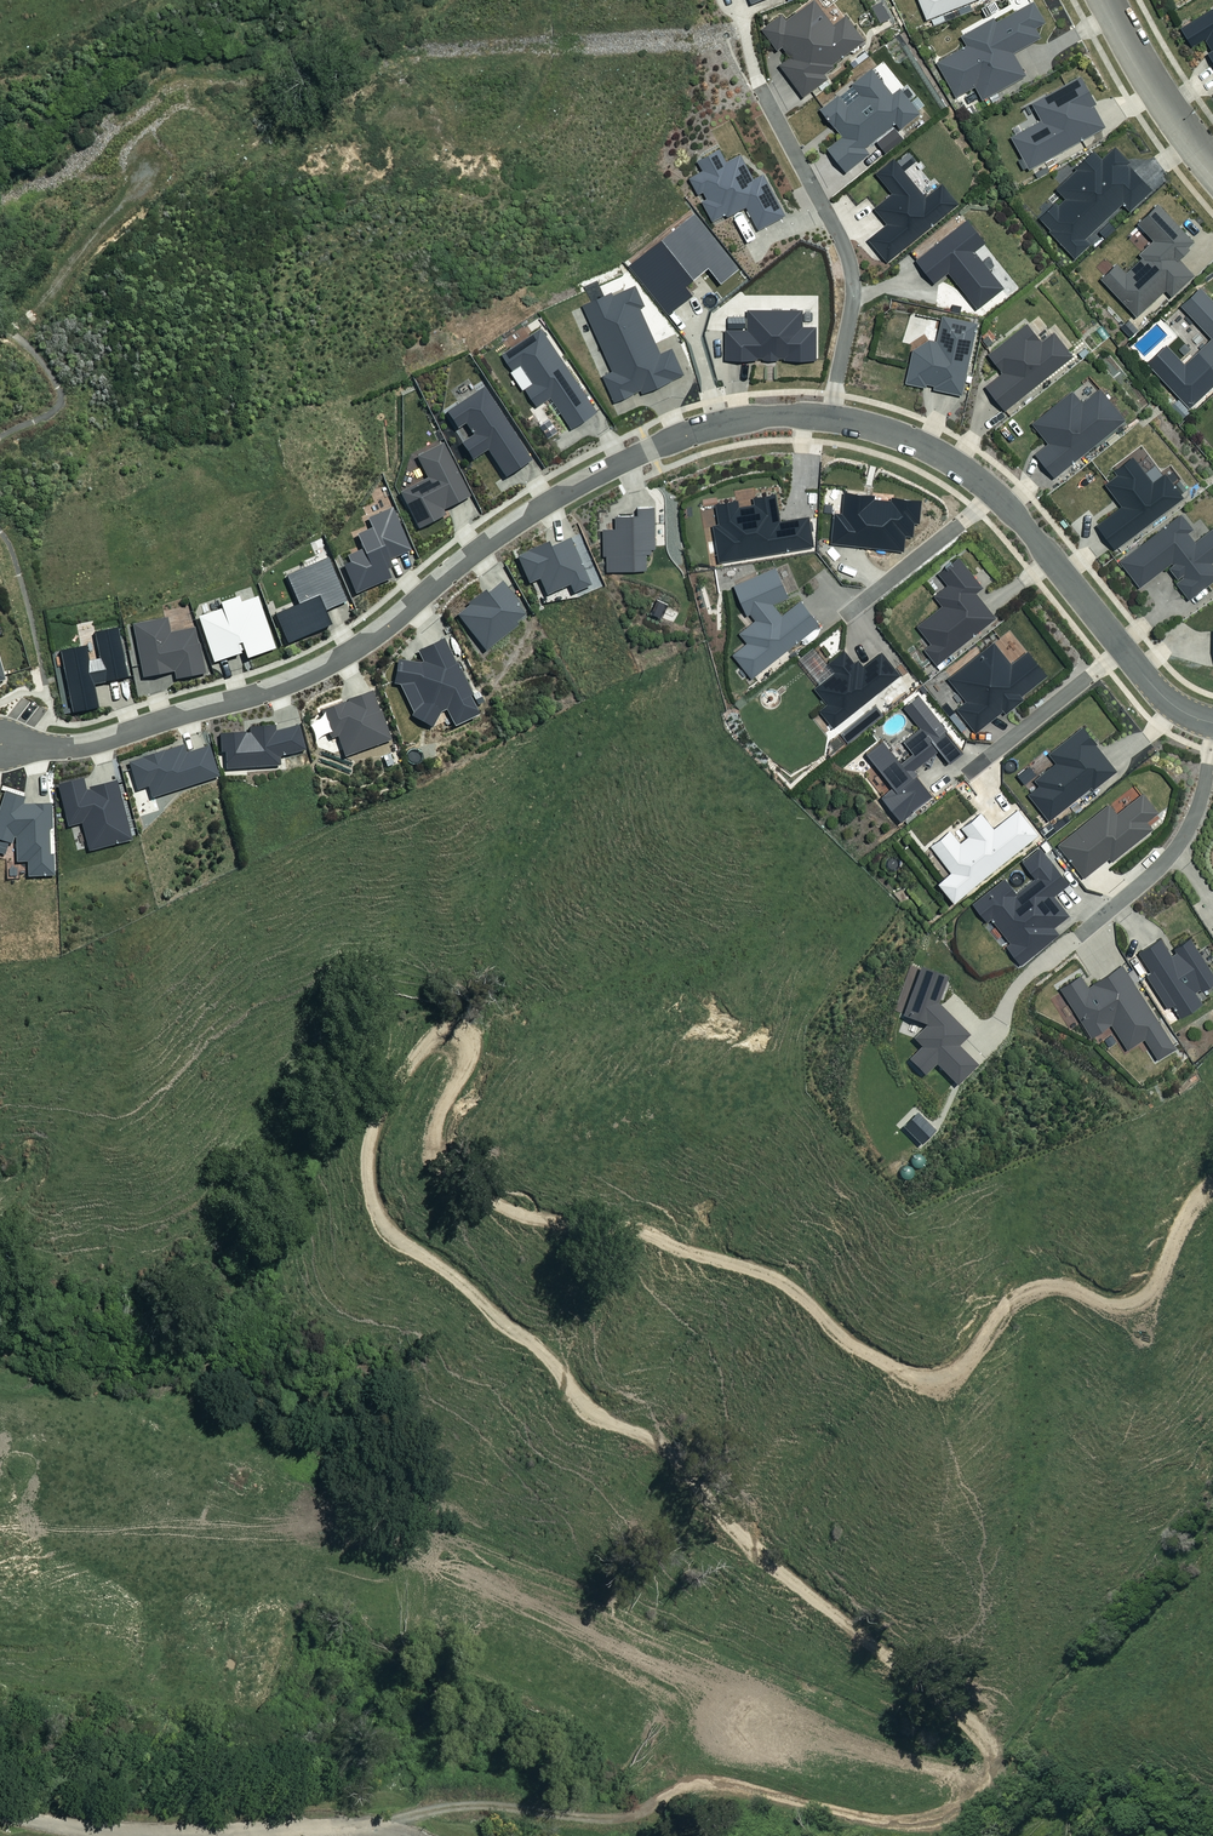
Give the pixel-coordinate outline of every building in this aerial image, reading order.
[(760,27),(776,49),(781,45),(789,56),(780,63),(803,95),(827,77),(824,73),(835,65),(833,62),(863,39),(845,15),(833,24),(815,0),(810,0),(786,18),(781,11),(760,27)] [(930,26),(987,0),(918,0),(930,26)] [(1044,21),(1033,3),(1004,21),(988,25),(963,40),(969,49),(938,68),(958,100),(975,89),(983,102),(1026,75),(1012,54),(1040,37),(1034,28),(1044,21)] [(1178,26),(1188,43),(1200,37),(1212,61),(1212,7),(1178,26)] [(829,148),(846,169),(869,152),(864,146),(896,120),(901,127),(920,112),(899,87),(893,92),(871,65),(850,81),(858,92),(846,102),(839,93),(820,108),(843,136),(829,148)] [(1092,90),(1082,75),(1032,107),(1042,123),(1012,142),(1030,171),(1104,125),(1085,94),(1092,90)] [(746,206),(758,229),(786,214),(763,171),(755,176),(741,151),(726,159),(720,148),(698,159),(703,168),(689,176),(697,191),(703,188),(708,197),(701,200),(712,220),(725,213),(727,216),(746,206)] [(1129,162),(1114,148),(1102,160),(1094,153),(1055,193),(1062,201),(1039,224),(1077,261),(1093,245),(1087,239),(1122,204),(1129,211),(1151,188),(1126,164),(1129,162)] [(868,238),(887,260),(958,202),(941,182),(926,195),(893,155),(874,171),(892,192),(875,206),(888,222),(868,238)] [(1193,242),(1158,205),(1137,224),(1153,241),(1137,256),(1141,260),(1126,274),(1118,266),(1102,281),(1136,318),(1164,292),(1169,297),(1193,274),(1176,257),(1193,242)] [(916,257),(935,282),(948,271),(977,308),(1004,287),(975,250),(986,241),(967,217),(916,257)] [(639,389),(641,393),(684,373),(671,346),(659,352),(638,306),(644,303),(635,283),(613,293),(612,290),(583,303),(614,370),(603,375),(615,400),(639,389)] [(1199,289),(1181,307),(1212,338),(1184,366),(1207,390),(1212,384),(1212,302),(1199,289)] [(763,358),(778,358),(778,357),(785,356),(784,359),(817,359),(817,323),(804,324),(804,307),(748,307),(748,328),(725,328),(725,358),(757,358),(757,355),(763,355),(763,358)] [(931,389),(962,397),(979,320),(943,312),(937,338),(929,336),(912,348),(904,382),(926,387),(927,383),(932,384),(931,389)] [(986,385),(1006,409),(1073,355),(1053,329),(1042,338),(1028,321),(990,352),(1005,370),(986,385)] [(550,396),(571,427),(597,410),(541,325),(500,352),(511,368),(520,363),(532,382),(525,386),(537,405),(550,396)] [(486,448),(504,476),(531,459),(483,385),(444,410),(456,428),(464,423),(472,434),(460,442),(470,458),(486,448)] [(1054,477),(1126,419),(1100,387),(1082,401),(1073,390),(1033,422),(1049,442),(1034,453),(1054,477)] [(1203,403),(1195,394),(1183,405),(1191,414),(1203,403)] [(416,529),(444,514),(442,509),(469,495),(442,442),(414,455),(425,477),(398,491),(416,529)] [(1115,549),(1185,497),(1166,471),(1152,481),(1133,456),(1115,470),(1118,474),(1105,483),(1122,506),(1097,524),(1115,549)] [(834,511),(831,542),(904,549),(905,534),(912,535),(914,521),(919,521),(921,499),(891,496),(891,499),(874,497),(875,493),(844,490),(841,512),(834,511)] [(719,560),(814,545),(809,514),(780,518),(776,492),(753,496),(755,503),(737,506),(736,500),(715,503),(719,523),(713,524),(719,560)] [(607,569),(645,568),(645,551),(650,551),(650,548),(657,547),(655,504),(635,505),(636,513),(614,513),(615,526),(601,526),(602,554),(607,554),(607,569)] [(353,594),(391,578),(386,568),(390,566),(387,559),(410,549),(391,505),(366,516),(371,526),(355,533),(362,548),(346,555),(349,562),(340,565),(353,594)] [(1140,584),(1171,560),(1174,563),(1169,566),(1177,578),(1183,574),(1185,577),(1178,582),(1189,596),(1212,577),(1212,565),(1210,561),(1212,558),(1212,528),(1197,541),(1188,530),(1194,527),(1182,512),(1121,559),(1140,584)] [(573,592),(590,584),(570,537),(548,546),(546,541),(515,555),(527,583),(538,578),(546,594),(569,584),(573,592)] [(924,649),(936,664),(997,616),(978,592),(984,587),(959,555),(939,571),(949,584),(936,594),(945,605),(919,625),(932,642),(924,649)] [(285,642),(328,624),(322,611),(346,600),(328,557),(284,576),(296,604),(273,614),(285,642)] [(733,653),(750,677),(820,624),(800,598),(781,614),(773,603),(788,597),(776,566),(734,584),(746,614),(750,612),(756,619),(739,632),(747,643),(733,653)] [(484,651),(517,625),(515,623),(525,615),(517,604),(519,602),(501,580),(484,593),(482,590),(466,603),(468,605),(456,614),(484,651)] [(244,658),(274,648),(256,596),(240,601),(238,595),(218,602),(220,608),(197,616),(212,661),(239,652),(236,644),(239,643),(244,658)] [(172,672),(173,678),(204,673),(199,644),(196,644),(193,627),(169,632),(166,617),(131,624),(141,678),(172,672)] [(92,684),(127,677),(117,627),(93,632),(98,658),(87,660),(84,645),(59,650),(71,712),(97,707),(92,684)] [(445,709),(453,725),(476,714),(467,696),(472,693),(457,662),(455,663),(443,638),(416,650),(422,661),(419,663),(396,659),(393,683),(399,684),(412,712),(410,717),(431,728),(439,712),(445,709)] [(955,707),(975,732),(1003,709),(1006,711),(1023,698),(1022,695),(1048,674),(1027,649),(1012,662),(993,639),(946,677),(965,700),(955,707)] [(818,709),(833,728),(901,674),(882,650),(863,666),(858,659),(855,661),(844,648),(829,661),(836,670),(815,687),(827,702),(818,709)] [(344,754),(390,739),(380,710),(379,711),(372,690),(346,699),(347,701),(343,702),(343,701),(320,709),(329,736),(337,733),(344,754)] [(883,795),(902,819),(934,794),(914,769),(940,750),(949,762),(963,750),(919,693),(903,706),(920,726),(904,739),(914,752),(901,762),(883,739),(868,752),(895,786),(883,795)] [(225,768),(279,765),(278,757),(305,750),(298,725),(274,730),(274,725),(248,727),(248,732),(218,733),(219,752),(223,752),(225,768)] [(1049,822),(1116,770),(1096,744),(1097,743),(1083,725),(1049,752),(1056,761),(1034,778),(1039,784),(1027,793),(1049,822)] [(146,786),(150,797),(217,776),(207,745),(185,752),(183,744),(127,762),(135,789),(146,786)] [(80,822),(87,850),(130,840),(115,779),(87,786),(88,789),(85,790),(81,777),(55,784),(66,826),(80,822)] [(52,875),(51,855),(47,856),(46,828),(51,828),(51,802),(21,803),(23,797),(3,791),(0,800),(0,840),(10,843),(12,837),(15,837),(16,862),(27,861),(28,875),(52,875)] [(1057,844),(1084,877),(1109,857),(1112,861),(1153,828),(1147,821),(1158,812),(1143,793),(1117,813),(1109,803),(1057,844)] [(940,882),(954,900),(1039,835),(1018,808),(994,826),(982,811),(961,827),(968,835),(960,841),(952,831),(934,845),(955,871),(940,882)] [(1007,945),(1021,963),(1060,933),(1056,927),(1072,915),(1057,895),(1072,883),(1041,843),(1021,859),(1036,878),(1016,893),(1004,877),(973,901),(987,919),(992,915),(1012,941),(1007,945)] [(1181,1016),(1202,1002),(1195,991),(1200,988),(1201,989),(1212,982),(1212,973),(1190,937),(1175,947),(1178,951),(1173,955),(1161,937),(1138,951),(1151,971),(1146,974),(1167,1007),(1173,1004),(1181,1016)] [(1157,1059),(1176,1047),(1123,963),(1087,985),(1080,974),(1060,987),(1091,1036),(1112,1023),(1128,1049),(1145,1039),(1157,1059)]
